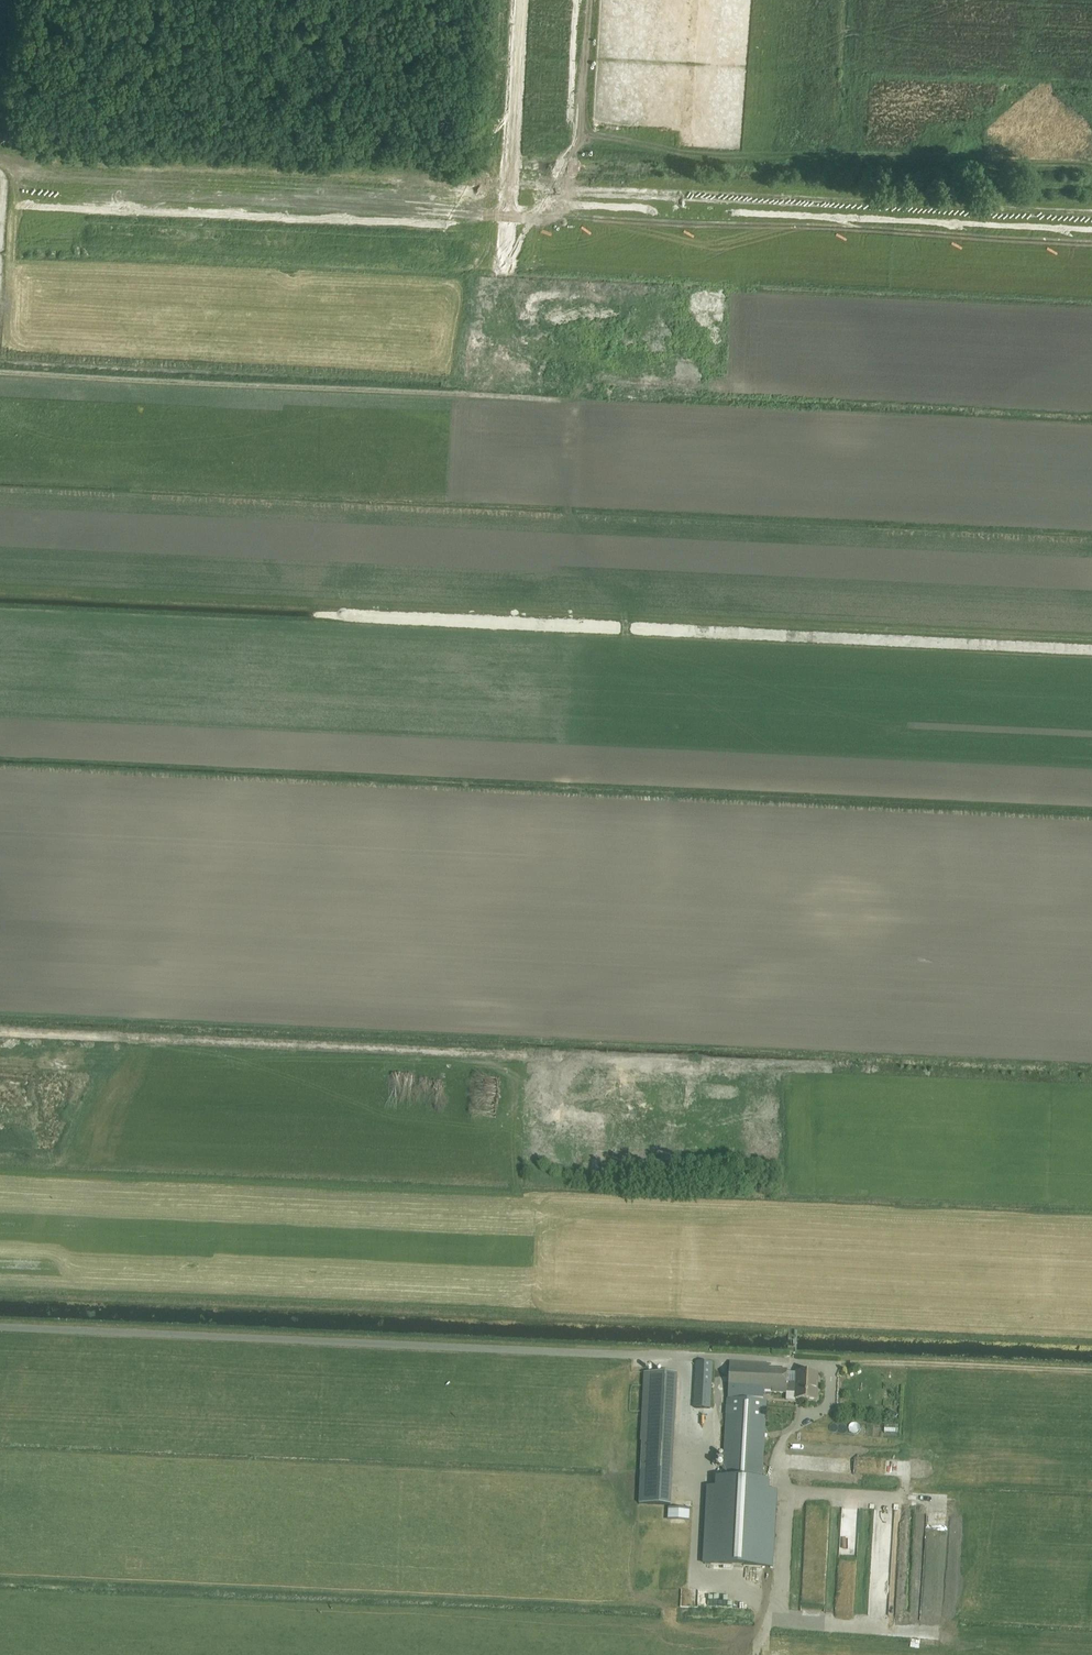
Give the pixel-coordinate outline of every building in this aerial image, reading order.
[(712,1362),(696,1361),(693,1407),(710,1407),(712,1362)] [(730,1361),(723,1477),(723,1487),(709,1486),(704,1564),(770,1568),(775,1490),(761,1489),(766,1400),(763,1400),(764,1392),(786,1393),(786,1392),(795,1392),(794,1398),(816,1400),(818,1373),(796,1372),(795,1383),(786,1382),(787,1370),(769,1369),(769,1364),(730,1361)] [(640,1471),(637,1505),(655,1506),(668,1507),(670,1507),(677,1374),(646,1373),(640,1471)] [(699,1451),(699,1461),(707,1460),(707,1451),(699,1451)] [(829,1454),(830,1468),(846,1468),(845,1454),(829,1454)] [(672,1486),(672,1495),(682,1494),(682,1485),(672,1486)] [(689,1508),(668,1507),(666,1522),(689,1523),(689,1508)]
